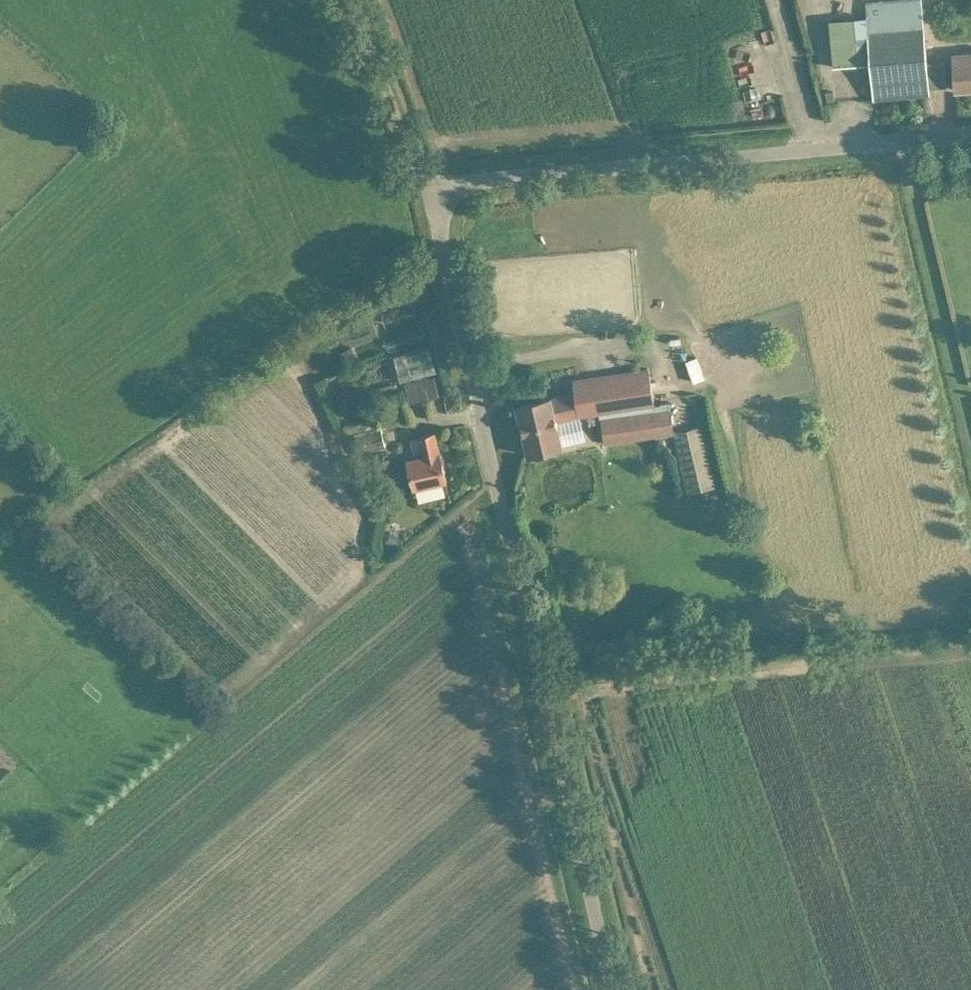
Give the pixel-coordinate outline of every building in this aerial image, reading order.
[(872,62),(873,79),(875,98),(929,94),(928,87),(946,86),(945,62),(926,62),(923,22),(921,0),(876,0),(866,1),(868,15),(830,18),(835,65),(872,62)] [(768,57),(784,51),(779,36),(762,42),(768,57)] [(955,69),(957,89),(970,88),(970,53),(954,54),(955,69)] [(551,397),(518,405),(529,454),(549,449),(563,446),(559,433),(557,420),(581,415),(600,410),(605,443),(675,433),(671,408),(657,410),(656,403),(650,366),(609,371),(593,375),(574,380),(576,392),(551,398),(551,397)] [(436,376),(405,382),(410,401),(440,394),(436,376)] [(374,394),(397,389),(395,382),(372,388),(374,394)] [(714,485),(700,424),(676,430),(690,491),(714,485)] [(359,451),(386,444),(382,426),(355,432),(359,451)] [(415,488),(433,484),(447,481),(436,432),(412,437),(416,457),(408,459),(415,488)] [(388,455),(360,461),(366,485),(394,479),(388,455)] [(386,533),(384,537),(386,542),(394,545),(398,543),(400,538),(398,534),(390,531),(386,533)]
